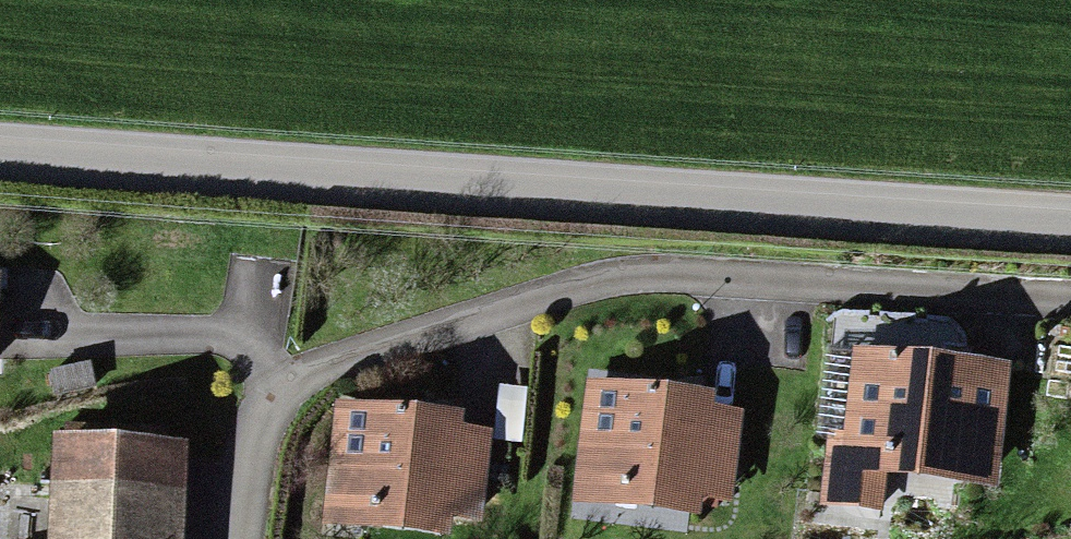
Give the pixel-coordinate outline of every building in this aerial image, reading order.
[(997,370),(849,357),(838,472),(987,486),(997,370)] [(585,397),(579,511),(698,517),(699,501),(721,502),(725,420),(703,419),(704,403),(585,397)] [(328,411),(322,525),(441,531),(442,515),(464,516),(468,434),(446,433),(447,417),(328,411)] [(38,446),(36,538),(171,538),(173,449),(38,446)]
